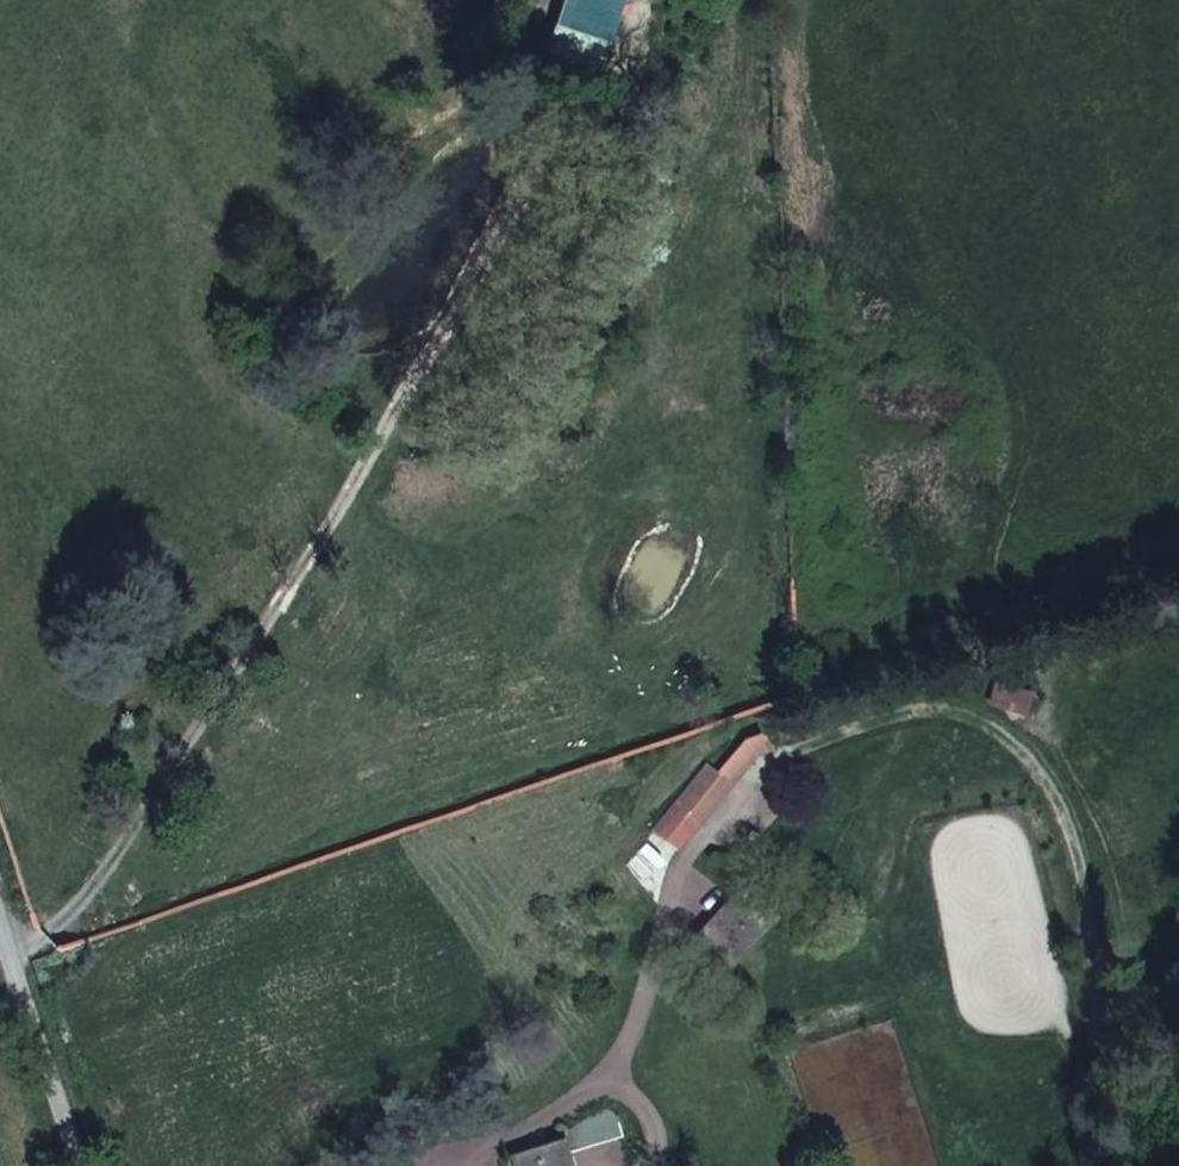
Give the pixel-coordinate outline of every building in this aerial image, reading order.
[(747,740),(744,744),(758,755),(771,748),(757,737),(747,740)] [(719,773),(708,764),(676,803),(701,824),(758,755),(744,744),(719,773)] [(655,828),(679,849),(701,824),(676,803),(655,828)] [(770,916),(743,892),(700,937),(727,963),(770,916)] [(563,1139),(510,1156),(514,1165),(571,1165),(563,1139)]
